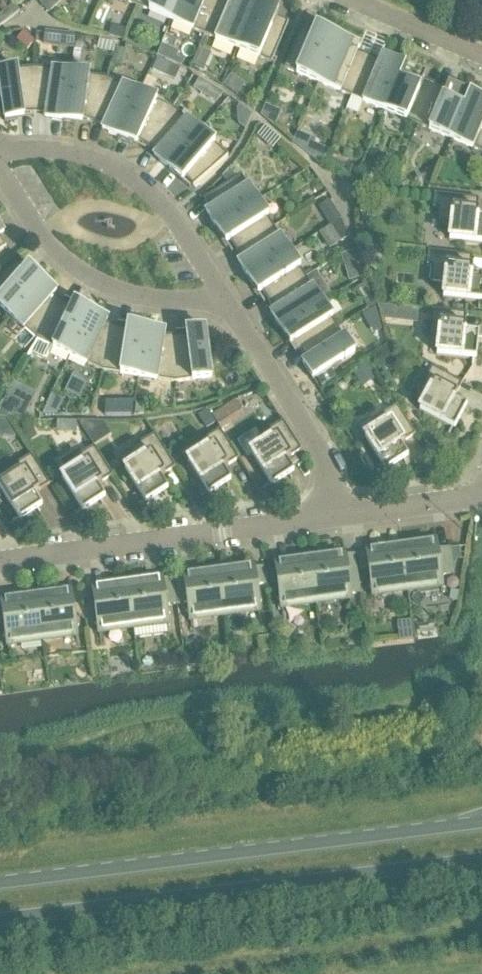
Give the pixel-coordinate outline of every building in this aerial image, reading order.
[(40,3),(48,13),(49,12),(57,5),(53,0),(43,0),(40,3)] [(138,7),(171,21),(180,0),(140,0),(138,7)] [(171,21),(204,35),(219,0),(180,0),(171,21)] [(204,35),(237,49),(256,3),(249,0),(219,0),(204,35)] [(428,0),(453,12),(459,0),(428,0)] [(256,3),(237,49),(271,63),(288,22),(277,17),(279,12),(256,3)] [(15,4),(3,13),(8,20),(20,11),(15,4)] [(8,20),(3,13),(0,15),(0,26),(8,20)] [(284,69),(318,83),(338,37),(315,28),(313,33),(301,28),(284,69)] [(45,31),(45,33),(43,46),(58,48),(60,33),(45,31)] [(25,32),(17,40),(27,50),(35,41),(25,32)] [(85,44),(86,37),(76,35),(75,43),(84,44),(85,44)] [(338,37),(318,83),(351,97),(369,56),(357,52),(359,47),(338,37)] [(369,56),(351,97),(384,111),(404,65),(382,56),(380,61),(369,56)] [(181,68),(159,57),(153,69),(176,80),(181,68)] [(404,65),(384,111),(417,125),(435,84),(424,80),(426,75),(404,65)] [(34,114),(35,67),(0,72),(0,89),(4,122),(24,119),(23,114),(34,114)] [(35,67),(34,114),(46,114),(45,119),(63,122),(71,73),(35,67)] [(71,73),(63,122),(82,125),(82,119),(93,123),(106,78),(71,73)] [(106,78),(93,123),(104,126),(102,131),(119,138),(139,93),(106,78)] [(200,79),(193,89),(201,94),(205,96),(211,86),(207,83),(200,79)] [(435,84),(417,125),(451,139),(470,93),(448,84),(446,89),(435,84)] [(139,93),(119,138),(136,146),(138,141),(147,147),(172,108),(139,93)] [(451,139),(481,153),(481,98),(470,93),(451,139)] [(172,108),(147,147),(157,153),(153,157),(167,170),(200,132),(172,108)] [(200,132),(167,170),(182,182),(185,178),(193,187),(228,156),(200,132)] [(345,164),(340,176),(353,182),(358,170),(345,164)] [(205,213),(215,229),(257,202),(241,176),(203,200),(210,210),(205,213)] [(370,203),(371,193),(359,193),(359,202),(370,203)] [(444,195),(435,194),(433,209),(438,209),(436,225),(450,226),(449,241),(481,245),(481,223),(477,222),(478,212),(477,212),(478,199),(444,195)] [(319,207),(330,225),(341,218),(330,200),(319,207)] [(257,202),(215,229),(225,244),(230,241),(236,251),(273,227),(257,202)] [(332,226),(341,241),(349,236),(342,220),(332,226)] [(273,227),(236,251),(242,261),(237,264),(247,279),(289,253),(273,227)] [(481,285),(481,281),(471,279),(472,269),(471,269),(472,256),(428,251),(426,266),(431,267),(430,282),(444,284),(442,298),(480,302),(481,285)] [(289,253),(247,279),(257,295),(262,292),(268,302),(306,278),(305,278),(289,253)] [(10,317),(43,279),(29,267),(25,271),(17,262),(0,277),(0,308),(10,317)] [(306,278),(268,302),(274,311),(270,314),(279,330),(322,303),(321,302),(332,295),(317,270),(305,278),(306,278)] [(43,279),(10,317),(37,341),(62,302),(53,295),(57,291),(43,279)] [(368,310),(377,304),(373,294),(362,301),(368,310)] [(62,302),(37,341),(31,353),(43,358),(47,357),(52,347),(70,356),(91,311),(74,303),(72,308),(62,302)] [(322,303),(279,330),(289,346),(294,343),(300,352),(338,329),(322,303)] [(379,304),(386,319),(396,320),(398,306),(379,304)] [(379,319),(376,308),(362,316),(368,325),(379,319)] [(474,360),(476,338),(464,337),(465,327),(464,327),(466,314),(431,310),(428,340),(438,341),(436,356),(474,360)] [(91,311),(70,356),(103,371),(116,327),(106,324),(108,319),(91,311)] [(116,327),(103,371),(139,377),(146,328),(128,325),(127,330),(116,327)] [(146,328),(139,377),(175,383),(175,336),(164,336),(165,331),(146,328)] [(175,336),(175,383),(211,378),(205,329),(186,331),(186,336),(175,336)] [(338,329),(300,352),(306,362),(302,365),(312,381),(354,355),(338,329)] [(375,376),(367,363),(354,371),(363,384),(375,376)] [(456,395),(462,383),(432,367),(417,393),(426,398),(419,411),(452,429),(462,410),(452,404),(457,395),(456,395)] [(55,413),(63,398),(52,393),(43,413),(55,413)] [(0,405),(0,413),(20,414),(20,400),(4,400),(0,405)] [(121,416),(134,415),(133,403),(121,404),(121,416)] [(135,413),(145,414),(146,404),(137,403),(135,413)] [(235,421),(225,406),(212,414),(222,430),(235,421)] [(404,442),(415,435),(396,406),(371,422),(376,430),(364,438),(384,470),(402,458),(396,448),(405,443),(404,442)] [(215,423),(208,412),(207,410),(203,413),(198,416),(206,429),(215,423)] [(4,437),(16,439),(16,438),(5,421),(4,437)] [(241,439),(250,454),(270,486),(289,474),(282,464),(291,458),(290,458),(301,451),(283,421),(260,436),(256,430),(241,439)] [(19,432),(27,444),(37,437),(29,425),(19,432)] [(227,466),(238,459),(220,430),(194,446),(199,454),(187,462),(207,494),(226,482),(219,472),(228,467),(227,466)] [(164,474),(175,467),(154,434),(129,450),(136,463),(124,471),(144,503),(163,491),(156,481),(165,475),(164,474)] [(101,483),(112,476),(94,447),(68,463),(73,471),(61,479),(81,511),(100,499),(93,489),(102,484),(101,483)] [(49,485),(31,455),(6,471),(11,480),(0,486),(0,491),(18,520),(37,508),(30,498),(39,492),(38,492),(49,485)] [(413,542),(401,544),(407,590),(441,585),(440,576),(453,575),(450,550),(437,551),(436,543),(414,546),(413,542)] [(367,554),(358,555),(360,572),(369,570),(372,594),(407,590),(401,544),(388,546),(389,549),(367,552),(367,554)] [(322,555),(309,556),(316,602),(350,597),(350,595),(360,594),(357,577),(348,579),(344,555),(323,558),(322,555)] [(316,602),(309,556),(297,558),(297,561),(275,564),(281,606),(316,602)] [(231,567),(218,569),(224,614),(259,610),(256,586),(265,584),(263,568),(253,569),(253,567),(231,570),(231,567)] [(206,574),(173,578),(176,604),(188,602),(190,619),(224,614),(218,569),(206,570),(206,574)] [(139,579),(127,581),(133,627),(134,627),(167,622),(165,605),(176,604),(173,578),(140,583),(139,579)] [(133,627),(127,581),(114,583),(115,586),(93,589),(98,631),(133,627)] [(48,592),(36,593),(42,639),(76,634),(71,592),(49,595),(48,592)] [(42,639),(36,593),(23,595),(23,598),(2,601),(7,644),(42,639)] [(413,638),(412,633),(411,620),(397,622),(399,634),(400,639),(413,638)]
